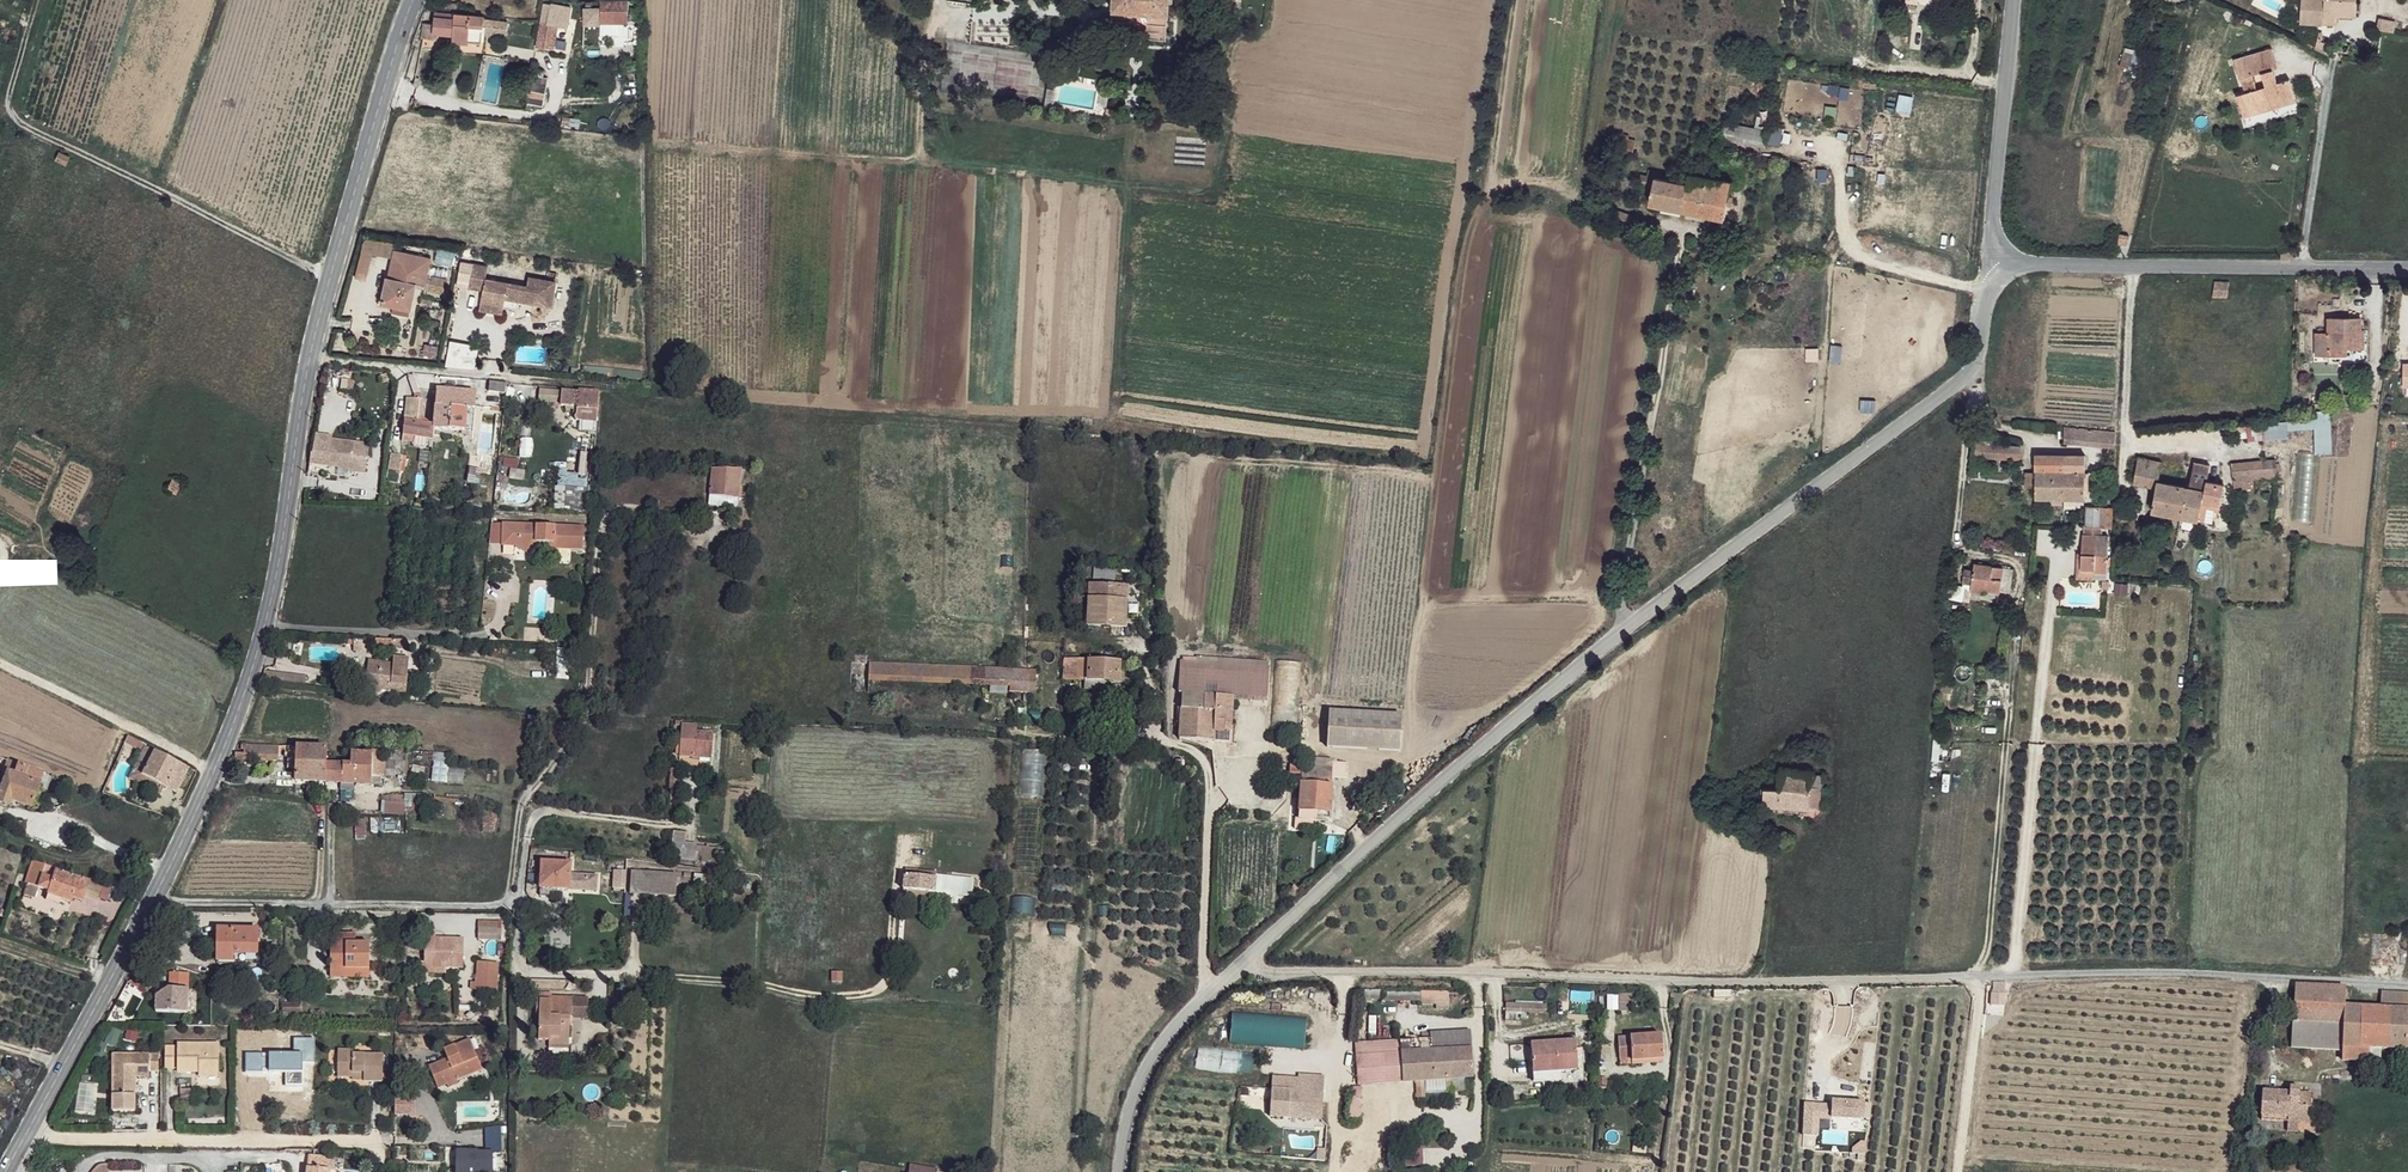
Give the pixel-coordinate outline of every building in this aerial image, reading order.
[(1110,9),(1166,14),(1167,0),(1110,0),(1110,9)] [(2299,23),(2323,25),(2324,14),(2325,0),(2301,0),(2299,23)] [(2324,14),(2335,16),(2355,16),(2357,0),(2325,0),(2324,14)] [(628,5),(601,4),(602,26),(629,27),(628,5)] [(549,5),(547,25),(555,27),(565,30),(570,9),(549,5)] [(1166,14),(1110,9),(1107,32),(1115,34),(1116,28),(1157,33),(1157,37),(1164,37),(1166,14)] [(2335,16),(2324,14),(2323,25),(2335,26),(2335,16)] [(481,22),(481,18),(432,15),(431,26),(423,26),(422,38),(430,39),(430,35),(448,36),(448,44),(481,46),(482,35),(502,36),(502,24),(481,22)] [(2395,21),(2378,20),(2377,33),(2394,34),(2395,21)] [(555,27),(540,24),(536,50),(551,52),(555,27)] [(2270,44),(2232,53),(2238,73),(2272,62),(2276,61),(2270,44)] [(1060,63),(1049,62),(1045,85),(1050,86),(1053,77),(1058,78),(1061,66),(1060,63)] [(2272,62),(2238,73),(2242,87),(2235,90),(2242,111),(2293,94),(2287,74),(2277,76),(2272,62)] [(544,72),(532,71),(526,106),(543,108),(547,82),(543,81),(544,72)] [(1767,133),(1728,124),(1725,139),(1765,147),(1767,133)] [(1780,144),(1782,128),(1771,126),(1769,142),(1780,144)] [(1636,142),(1620,139),(1618,148),(1634,151),(1636,142)] [(70,157),(61,153),(59,159),(67,164),(70,157)] [(1655,176),(1641,173),(1639,184),(1653,187),(1655,176)] [(1731,184),(1691,174),(1688,182),(1683,210),(1724,218),(1731,184)] [(1688,182),(1655,176),(1653,187),(1651,202),(1683,210),(1688,182)] [(1630,213),(1617,209),(1615,219),(1627,223),(1630,213)] [(1716,235),(1705,233),(1703,241),(1715,243),(1716,235)] [(431,255),(396,247),(390,275),(417,282),(425,284),(431,255)] [(474,261),(468,285),(482,288),(481,298),(504,303),(505,297),(519,299),(552,306),(556,281),(529,276),(527,286),(484,278),(487,264),(474,261)] [(417,282),(390,275),(384,299),(411,306),(417,282)] [(446,280),(433,277),(431,290),(444,294),(446,280)] [(2228,282),(2215,281),(2215,298),(2228,296),(2228,282)] [(2337,312),(2339,290),(2330,289),(2328,311),(2337,312)] [(519,299),(505,297),(504,303),(504,306),(518,309),(519,299)] [(481,298),(480,307),(503,312),(504,306),(504,303),(481,298)] [(2329,334),(2318,333),(2318,356),(2342,356),(2341,348),(2362,348),(2363,319),(2330,319),(2329,334)] [(2362,348),(2341,348),(2342,356),(2363,357),(2362,348)] [(506,383),(489,381),(488,390),(504,391),(506,383)] [(446,389),(441,388),(435,426),(438,428),(437,439),(440,439),(441,427),(446,389)] [(479,392),(446,389),(441,427),(476,431),(479,392)] [(566,392),(543,390),(543,401),(565,403),(566,392)] [(599,422),(601,391),(581,390),(581,392),(566,391),(566,392),(565,403),(565,405),(570,405),(569,408),(580,409),(580,415),(579,415),(578,416),(578,417),(578,419),(578,420),(579,420),(582,420),(599,422)] [(420,401),(409,400),(407,421),(410,422),(419,423),(420,401)] [(2332,452),(2331,416),(2246,419),(2247,440),(2288,438),(2288,429),(2314,428),(2315,453),(2332,452)] [(599,422),(582,420),(581,430),(598,432),(599,422)] [(419,423),(410,422),(408,436),(437,439),(438,428),(435,426),(419,423)] [(2118,434),(2064,428),(2064,443),(2117,448),(2118,434)] [(314,451),(312,461),(340,466),(340,467),(350,469),(350,470),(367,472),(369,458),(355,456),(357,442),(333,438),(331,454),(314,451)] [(371,444),(357,442),(355,456),(369,458),(371,444)] [(1983,446),(1974,445),(1974,457),(1983,455),(1983,446)] [(2019,448),(1983,446),(1983,455),(1996,458),(1996,461),(2019,460),(2019,448)] [(400,481),(403,453),(389,452),(386,479),(400,481)] [(2064,456),(2035,456),(2037,499),(2064,500),(2064,456)] [(2086,457),(2064,456),(2064,500),(2085,500),(2086,457)] [(2160,463),(2139,458),(2134,482),(2157,486),(2160,472),(2160,463)] [(2271,460),(2231,463),(2232,479),(2274,476),(2271,460)] [(741,470),(715,467),(712,494),(740,497),(741,470)] [(2168,477),(2160,472),(2157,486),(2152,512),(2182,518),(2187,488),(2168,484),(2168,477)] [(182,481),(175,477),(170,487),(176,491),(182,481)] [(2225,485),(2205,481),(2204,491),(2199,521),(2211,523),(2215,504),(2222,505),(2225,485)] [(589,487),(558,485),(557,508),(588,509),(589,487)] [(2204,491),(2187,488),(2182,518),(2199,521),(2204,491)] [(740,497),(712,494),(712,503),(739,504),(740,497)] [(2114,508),(2100,508),(2099,524),(2113,526),(2114,508)] [(538,523),(503,521),(503,543),(513,544),(525,551),(531,543),(536,544),(538,523)] [(585,527),(538,523),(536,544),(545,544),(545,548),(583,550),(585,527)] [(2112,537),(2084,535),(2082,565),(2093,565),(2093,570),(2111,571),(2112,537)] [(74,560),(78,551),(70,548),(66,557),(74,560)] [(2013,568),(1974,564),(1973,569),(1971,586),(1971,590),(1983,591),(1984,588),(2011,590),(2013,568)] [(1973,569),(1960,567),(1958,585),(1971,586),(1973,569)] [(1124,588),(1090,586),(1089,622),(1124,624),(1124,588)] [(368,636),(359,637),(358,646),(368,646),(368,636)] [(396,638),(377,636),(376,644),(395,646),(396,638)] [(409,639),(396,638),(395,646),(408,647),(409,639)] [(393,662),(370,660),(368,692),(380,694),(381,689),(381,680),(407,683),(409,656),(394,655),(393,662)] [(1088,658),(1066,657),(1064,678),(1080,680),(1081,677),(1088,678),(1088,658)] [(1183,692),(1182,706),(1182,738),(1230,741),(1233,699),(1267,701),(1269,661),(1200,657),(1200,661),(1182,660),(1180,692),(1183,692)] [(1119,663),(1088,658),(1088,678),(1118,681),(1119,677),(1119,663)] [(1022,668),(870,662),(868,679),(1018,684),(1018,689),(1023,689),(1035,690),(1036,670),(1022,668)] [(1128,663),(1119,663),(1119,677),(1128,677),(1128,663)] [(280,673),(267,670),(264,682),(280,684),(280,673)] [(407,683),(381,680),(381,689),(406,691),(407,683)] [(1400,710),(1334,708),(1327,708),(1326,744),(1399,746),(1400,710)] [(694,726),(680,725),(680,732),(681,740),(693,740),(694,732),(694,726)] [(680,732),(676,732),(675,733),(674,758),(702,760),(704,734),(694,732),(693,740),(681,740),(680,732)] [(298,745),(247,742),(246,752),(253,753),(297,754),(298,745)] [(156,750),(147,745),(143,755),(152,760),(156,750)] [(330,748),(298,745),(297,754),(296,775),(328,779),(330,758),(330,748)] [(387,748),(376,748),(376,753),(375,771),(386,772),(387,748)] [(189,767),(156,750),(152,760),(144,775),(176,791),(189,767)] [(376,753),(354,751),(353,758),(330,758),(328,779),(373,782),(375,771),(376,753)] [(246,752),(237,752),(238,763),(252,762),(253,753),(246,752)] [(446,782),(448,753),(433,752),(430,780),(446,782)] [(1303,764),(1304,764),(1330,765),(1331,759),(1331,755),(1305,754),(1303,764)] [(1345,760),(1331,759),(1330,765),(1335,766),(1344,767),(1345,760)] [(13,761),(4,782),(0,797),(0,799),(12,804),(15,799),(32,804),(43,773),(13,761)] [(1303,764),(1297,762),(1296,778),(1302,778),(1304,764),(1303,764)] [(1330,765),(1304,764),(1302,778),(1299,816),(1330,818),(1335,766),(1330,765)] [(1810,775),(1783,771),(1781,787),(1810,789),(1811,784),(1810,775)] [(1823,777),(1810,775),(1811,784),(1819,785),(1822,785),(1823,777)] [(1819,785),(1811,784),(1810,789),(1809,806),(1817,807),(1819,785)] [(1781,787),(1765,787),(1764,796),(1766,803),(1809,806),(1810,789),(1781,787)] [(383,814),(404,814),(404,809),(423,809),(422,794),(382,794),(383,814)] [(1764,796),(1754,799),(1757,807),(1766,803),(1764,796)] [(681,835),(668,833),(667,860),(691,861),(692,845),(681,843),(681,835)] [(574,862),(545,859),(542,885),(559,887),(571,887),(574,862)] [(45,864),(34,860),(28,880),(27,884),(25,894),(30,896),(34,884),(38,886),(45,864)] [(90,878),(45,864),(38,886),(49,890),(46,900),(56,904),(58,897),(72,902),(75,896),(83,899),(90,878)] [(935,868),(907,867),(906,888),(934,890),(974,892),(975,874),(935,872),(935,868)] [(678,877),(634,872),(632,891),(676,896),(678,877)] [(559,887),(542,885),(541,895),(558,897),(559,887)] [(934,890),(906,888),(905,895),(934,897),(934,890)] [(263,927),(220,925),(220,957),(236,958),(237,951),(261,952),(263,927)] [(502,931),(482,931),(482,941),(500,941),(502,931)] [(357,934),(336,935),(335,944),(332,944),(332,972),(348,972),(348,969),(371,969),(371,944),(358,943),(357,934)] [(439,935),(427,934),(427,962),(436,962),(436,968),(466,969),(467,941),(446,939),(446,944),(439,944),(439,939),(439,935)] [(498,987),(498,961),(475,961),(475,987),(498,987)] [(192,969),(173,968),(172,984),(191,985),(192,969)] [(843,983),(834,983),(834,993),(843,993),(843,983)] [(2007,983),(1994,983),(1994,992),(2005,993),(2007,983)] [(191,985),(172,984),(160,993),(159,1008),(190,1009),(191,985)] [(2348,989),(2297,986),(2294,1020),(2343,1024),(2346,1025),(2348,1006),(2348,989)] [(2375,1007),(2407,1010),(2407,988),(2376,986),(2375,1007)] [(2005,993),(1994,992),(1991,1004),(2004,1005),(2005,993)] [(1424,1007),(1448,1005),(1447,994),(1423,996),(1424,1007)] [(1640,1009),(1639,994),(1617,995),(1618,1010),(1640,1009)] [(557,1001),(543,1001),(542,1017),(546,1017),(545,1041),(557,1041),(557,1039),(575,1038),(576,1018),(579,1019),(579,999),(557,998),(557,1001)] [(1536,1003),(1500,1000),(1500,1010),(1537,1012),(1536,1003)] [(2348,1006),(2346,1025),(2343,1024),(2341,1044),(2369,1047),(2407,1050),(2407,1010),(2375,1007),(2348,1006)] [(1231,1012),(1229,1042),(1304,1047),(1306,1017),(1231,1012)] [(2343,1024),(2294,1020),(2293,1045),(2340,1048),(2341,1044),(2343,1024)] [(1472,1026),(1430,1028),(1431,1049),(1402,1050),(1404,1079),(1473,1077),(1472,1026)] [(1662,1033),(1620,1036),(1621,1056),(1630,1055),(1630,1058),(1665,1057),(1662,1033)] [(476,1056),(468,1036),(442,1047),(445,1056),(427,1063),(436,1085),(446,1082),(447,1086),(458,1081),(456,1077),(471,1071),(467,1060),(476,1056)] [(1577,1039),(1534,1042),(1535,1070),(1558,1068),(1579,1066),(1577,1039)] [(220,1040),(180,1040),(179,1043),(179,1064),(180,1069),(201,1069),(221,1068),(220,1040)] [(176,1043),(166,1043),(165,1065),(176,1064),(176,1043)] [(2369,1047),(2341,1044),(2340,1048),(2340,1062),(2367,1065),(2369,1047)] [(353,1049),(338,1049),(338,1074),(351,1075),(363,1075),(364,1079),(363,1081),(383,1081),(384,1055),(353,1053),(353,1049)] [(1396,1050),(1353,1053),(1350,1081),(1386,1080),(1385,1064),(1396,1050)] [(1402,1050),(1396,1050),(1385,1064),(1386,1080),(1404,1079),(1402,1050)] [(158,1052),(113,1052),(112,1108),(135,1108),(135,1082),(129,1081),(129,1078),(135,1078),(135,1074),(150,1075),(150,1068),(158,1069),(158,1052)] [(476,1056),(467,1060),(471,1071),(480,1067),(476,1056)] [(1558,1068),(1535,1070),(1536,1080),(1558,1079),(1558,1068)] [(1423,1079),(1416,1079),(1416,1100),(1424,1099),(1423,1079)] [(2284,1086),(2258,1085),(2256,1110),(2282,1114),(2282,1126),(2291,1127),(2291,1118),(2302,1118),(2305,1084),(2284,1080),(2284,1086)] [(1323,1086),(1271,1081),(1268,1108),(1287,1110),(1287,1102),(1320,1106),(1323,1086)] [(392,1093),(392,1113),(412,1113),(412,1093),(392,1093)] [(1861,1097),(1830,1095),(1829,1110),(1860,1112),(1861,1097)] [(1320,1106),(1287,1102),(1287,1110),(1320,1114),(1320,1106)] [(480,1154),(481,1171),(495,1171),(495,1154),(480,1154)] [(330,1169),(336,1169),(337,1156),(315,1155),(315,1167),(309,1167),(308,1171),(330,1171),(330,1169)]
